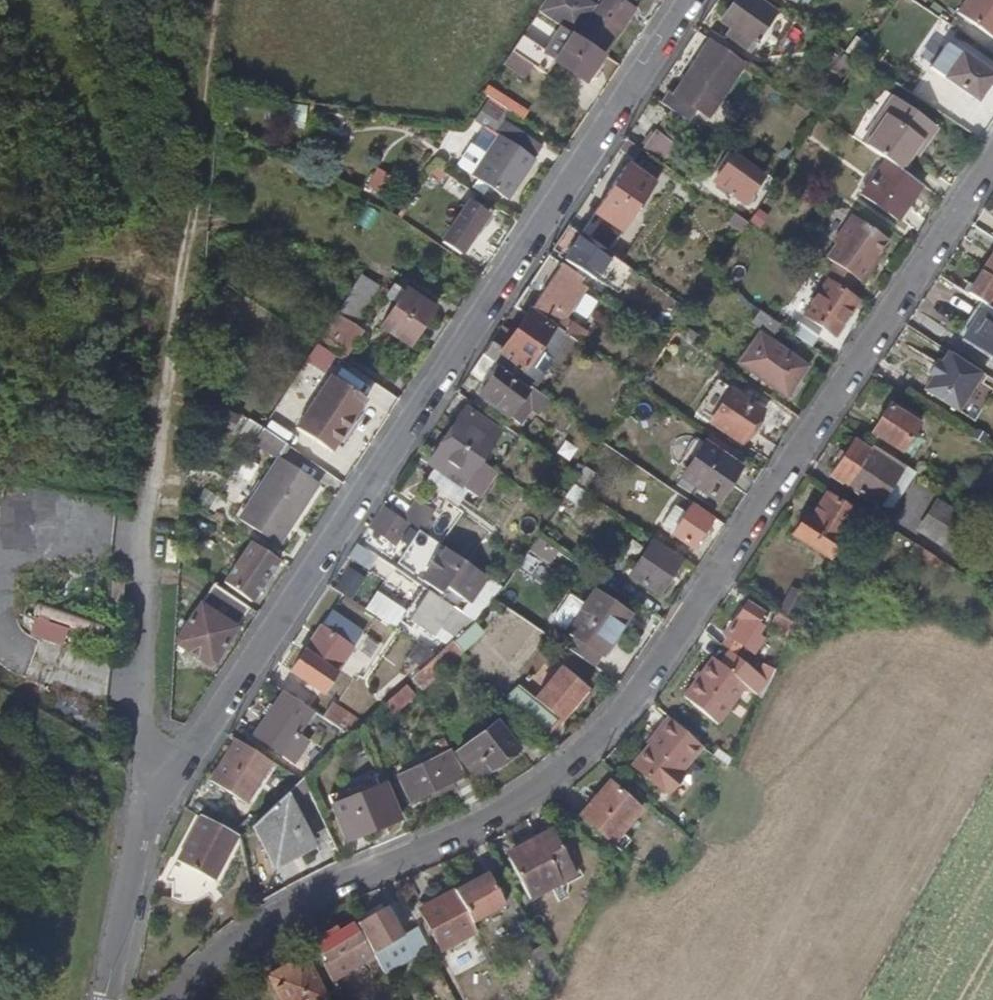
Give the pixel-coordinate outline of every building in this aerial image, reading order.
[(604,53),(631,13),(612,0),(605,0),(590,22),(557,0),(543,0),(537,9),(560,24),(604,53)] [(753,0),(737,0),(722,22),(732,29),(754,43),(774,14),(753,0)] [(959,13),(992,36),(992,0),(967,0),(959,13)] [(555,60),(586,80),(604,53),(560,24),(550,38),(564,47),(555,60)] [(750,49),(754,43),(732,29),(728,34),(750,49)] [(543,53),(518,37),(510,50),(535,67),(543,53)] [(745,63),(711,40),(666,106),(686,119),(693,109),(707,119),(745,63)] [(944,43),(927,67),(976,100),(987,82),(992,86),(992,76),(944,43)] [(555,60),(543,53),(535,67),(546,74),(555,60)] [(889,99),(859,141),(882,158),(898,168),(908,153),(916,142),(921,146),(933,128),(889,99)] [(492,130),(502,113),(485,102),(473,119),(492,130)] [(506,198),(540,143),(506,121),(471,175),(506,198)] [(652,156),(661,143),(644,132),(636,145),(652,156)] [(914,157),(921,146),(916,142),(908,153),(914,157)] [(743,202),(760,177),(730,156),(713,181),(743,202)] [(898,168),(882,158),(858,193),(895,218),(919,182),(898,168)] [(628,162),(610,189),(638,207),(655,181),(628,162)] [(444,172),(434,165),(427,175),(437,183),(444,172)] [(610,189),(580,233),(608,253),(638,207),(610,189)] [(480,211),(486,200),(474,192),(440,243),(458,254),(486,213),(480,211)] [(748,223),(734,213),(729,219),(744,229),(748,223)] [(869,264),(886,238),(849,213),(831,241),(834,242),(825,257),(832,261),(823,275),(848,291),(856,279),(862,282),(871,267),(869,264)] [(567,224),(557,240),(570,249),(580,233),(567,224)] [(596,277),(611,255),(608,253),(580,233),(570,249),(565,256),(596,277)] [(983,304),(992,310),(992,249),(970,285),(965,293),(979,301),(983,304)] [(551,329),(556,328),(564,334),(572,323),(565,318),(584,288),(585,288),(577,283),(582,277),(548,254),(516,302),(529,311),(528,313),(551,329)] [(323,350),(342,321),(369,278),(362,274),(314,344),(323,350)] [(833,335),(856,301),(826,282),(804,316),(833,335)] [(970,285),(966,282),(961,290),(965,293),(970,285)] [(433,310),(405,291),(381,328),(408,346),(433,310)] [(983,304),(979,301),(956,338),(961,341),(983,304)] [(983,304),(961,341),(991,360),(989,364),(992,367),(992,310),(983,304)] [(780,326),(756,310),(748,323),(771,339),(780,326)] [(490,341),(481,355),(497,366),(531,389),(542,373),(528,364),(537,350),(552,359),(567,336),(564,334),(556,328),(551,329),(528,313),(526,316),(510,339),(502,349),(490,341)] [(340,361),(359,332),(342,321),(323,350),(340,361)] [(810,347),(815,338),(794,324),(789,332),(810,347)] [(510,339),(497,330),(490,341),(502,349),(510,339)] [(785,394),(803,366),(755,335),(737,362),(785,394)] [(552,359),(537,350),(528,364),(542,373),(552,359)] [(957,412),(981,374),(947,352),(939,364),(934,362),(927,375),(931,377),(924,391),(957,412)] [(495,370),(497,366),(481,355),(463,381),(478,392),(479,395),(508,414),(525,390),(495,370)] [(363,400),(328,376),(311,402),(347,425),(363,400)] [(708,420),(730,389),(717,380),(695,412),(708,420)] [(741,443),(763,411),(730,389),(708,420),(741,443)] [(347,425),(311,402),(294,429),(329,452),(347,425)] [(902,405),(898,413),(915,424),(916,424),(920,416),(902,405)] [(898,450),(915,424),(898,413),(887,406),(869,432),(898,450)] [(451,419),(455,422),(445,437),(480,460),(499,431),(466,407),(463,411),(458,408),(451,419)] [(258,429),(249,442),(274,458),(283,445),(258,429)] [(462,486),(480,460),(445,437),(427,463),(444,474),(462,486)] [(829,476),(845,487),(869,451),(853,440),(829,476)] [(738,466),(703,443),(678,480),(714,503),(738,466)] [(872,446),(869,451),(845,487),(878,507),(905,466),(872,446)] [(314,485),(274,458),(245,502),(235,517),(276,543),(284,531),(275,525),(282,515),(291,520),(314,485)] [(570,470),(562,482),(570,488),(573,484),(579,476),(570,470)] [(462,486),(444,474),(440,481),(441,483),(457,493),(462,486)] [(583,491),(588,482),(579,476),(573,484),(583,491)] [(583,491),(573,484),(570,488),(564,497),(573,503),(580,508),(589,495),(583,491)] [(828,558),(854,513),(824,495),(809,519),(804,516),(792,536),(828,558)] [(573,503),(564,497),(556,509),(565,515),(573,503)] [(235,517),(245,502),(241,500),(231,515),(235,517)] [(402,520),(410,525),(424,535),(432,523),(428,521),(433,513),(415,500),(402,520)] [(957,557),(977,525),(938,500),(918,532),(957,557)] [(366,527),(395,546),(410,525),(402,520),(381,505),(366,527)] [(670,535),(683,513),(672,506),(661,524),(669,529),(667,532),(670,535)] [(709,521),(688,506),(683,513),(670,535),(691,548),(709,521)] [(284,531),(291,520),(282,515),(275,525),(284,531)] [(912,543),(904,538),(900,544),(908,549),(912,543)] [(277,560),(251,543),(224,584),(250,601),(277,560)] [(678,561),(650,543),(629,575),(657,594),(678,561)] [(928,562),(932,556),(912,543),(908,549),(928,562)] [(477,575),(444,552),(443,553),(421,583),(440,596),(446,587),(461,597),(477,575)] [(247,607),(212,584),(177,637),(179,644),(186,650),(192,649),(195,645),(207,653),(214,652),(221,642),(225,644),(229,643),(236,632),(235,625),(247,607)] [(427,591),(419,585),(396,619),(406,626),(409,621),(407,619),(427,591)] [(464,616),(427,591),(407,619),(409,621),(431,635),(437,626),(451,635),(464,616)] [(617,629),(628,614),(592,591),(574,617),(564,630),(600,654),(617,629)] [(760,613),(744,603),(723,634),(739,644),(760,613)] [(100,636),(103,616),(32,606),(27,636),(64,642),(65,631),(100,636)] [(797,622),(777,611),(770,626),(791,634),(797,622)] [(564,630),(574,617),(569,614),(560,627),(564,630)] [(472,621),(451,638),(461,650),(481,631),(472,621)] [(350,648),(318,628),(290,672),(321,692),(350,648)] [(604,658),(622,633),(617,629),(600,654),(604,658)] [(409,678),(417,691),(461,650),(451,638),(434,655),(409,678)] [(768,682),(758,674),(727,651),(717,665),(707,657),(678,696),(714,723),(742,684),(760,697),(768,682)] [(774,668),(765,662),(758,674),(768,682),(774,668)] [(585,689),(559,668),(533,699),(520,685),(506,698),(541,736),(549,727),(556,719),(559,721),(585,689)] [(297,732),(311,711),(282,691),(255,732),(295,757),(307,739),(297,732)] [(360,724),(331,704),(322,718),(348,735),(360,724)] [(681,771),(702,746),(670,719),(652,740),(656,744),(636,767),(667,794),(685,774),(681,771)] [(516,750),(496,723),(456,752),(470,772),(483,763),(487,770),(516,750)] [(246,803),(272,760),(233,737),(208,780),(246,803)] [(419,798),(445,784),(431,758),(405,771),(419,798)] [(475,778),(487,770),(483,763),(470,772),(475,778)] [(378,786),(384,783),(381,777),(376,779),(378,786)] [(363,793),(378,786),(376,779),(360,786),(363,793)] [(479,800),(467,779),(453,787),(464,807),(479,800)] [(398,818),(384,783),(378,786),(363,793),(349,799),(363,833),(398,818)] [(614,840),(640,810),(609,783),(582,814),(614,840)] [(276,860),(312,840),(287,791),(254,823),(276,860)] [(210,876),(234,834),(197,815),(174,857),(210,876)] [(312,840),(276,860),(254,823),(249,827),(273,867),(314,846),(312,840)] [(559,872),(571,865),(550,829),(532,840),(533,842),(509,857),(531,896),(562,879),(559,872)] [(450,892),(467,921),(499,903),(481,871),(449,890),(450,892)] [(441,950),(472,932),(467,921),(450,892),(419,910),(441,950)] [(379,948),(400,933),(385,907),(361,920),(379,948)] [(331,979),(373,954),(353,922),(341,929),(338,925),(316,937),(318,942),(328,960),(323,963),(331,979)] [(326,995),(305,954),(270,972),(283,999),(318,999),(326,995)]
